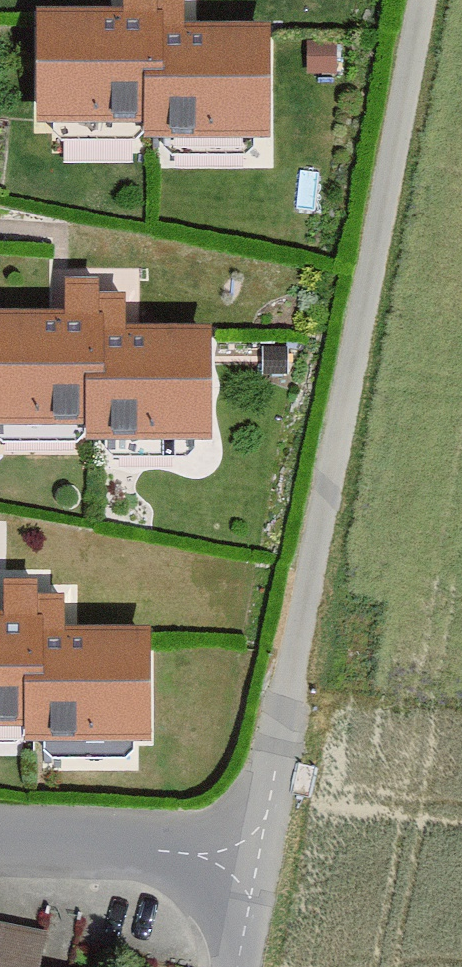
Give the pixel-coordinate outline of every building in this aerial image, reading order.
[(46,8),(45,128),(157,129),(157,0),(126,0),(126,8),(46,8)] [(157,129),(157,142),(275,142),(276,27),(194,26),(194,0),(157,0),(157,129)] [(341,57),(306,56),(306,88),(340,89),(341,57)] [(0,309),(0,429),(100,429),(100,291),(100,281),(69,280),(69,309),(0,309)] [(100,291),(100,429),(100,442),(218,443),(219,327),(137,327),(137,291),(100,291)] [(0,611),(0,732),(37,732),(37,594),(37,583),(6,583),(6,611),(0,611)] [(37,594),(37,732),(37,745),(156,746),(156,630),(74,629),(74,594),(37,594)] [(0,927),(0,966),(64,966),(69,941),(0,927)]
